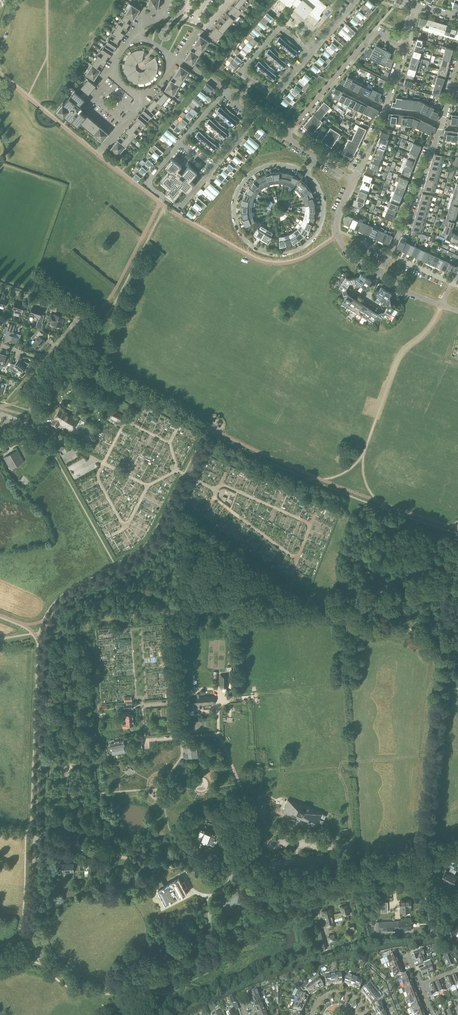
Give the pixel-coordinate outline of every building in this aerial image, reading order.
[(236,1),(237,2),(234,4),(242,11),(246,7),(238,0),(237,0),(236,1)] [(319,0),(280,0),(289,8),(293,3),(297,6),(293,10),(304,19),(308,14),(318,21),(321,17),(320,16),(321,14),(322,12),(323,10),(324,9),(326,7),(327,6),(319,0)] [(371,14),(373,11),(370,7),(373,4),(371,2),(372,1),(371,0),(368,0),(364,4),(363,4),(361,6),(371,14)] [(132,4),(128,9),(137,14),(140,9),(132,4)] [(242,11),(234,4),(232,7),(231,6),(230,8),(239,16),(242,11)] [(361,18),(364,15),(368,17),(371,14),(361,6),(359,8),(360,9),(358,11),(356,14),(361,18)] [(230,8),(228,10),(229,10),(227,13),(234,19),(234,20),(235,20),(239,16),(230,8)] [(134,19),(137,14),(128,9),(125,13),(134,19)] [(222,17),(230,23),(234,20),(234,19),(227,13),(226,12),(226,13),(227,13),(225,16),(224,15),(222,17)] [(267,12),(261,19),(266,24),(266,23),(268,20),(270,22),(271,20),(273,22),(275,19),(267,12)] [(131,24),(134,19),(125,13),(124,13),(121,18),(131,24)] [(353,24),(355,25),(358,22),(362,24),(364,21),(361,18),(356,14),(355,13),(353,16),(354,16),(350,21),(353,24)] [(219,21),(226,27),(227,28),(230,23),(222,17),(221,18),(222,19),(220,22),(219,21)] [(418,26),(423,28),(426,19),(420,17),(418,26)] [(129,26),(131,24),(121,18),(118,22),(127,28),(128,25),(129,26)] [(269,26),(266,23),(266,24),(261,19),(255,27),(259,31),(260,31),(262,27),(264,29),(265,27),(267,29),(269,26)] [(226,27),(219,21),(218,21),(219,22),(217,24),(216,24),(215,25),(223,32),(227,28),(226,27)] [(128,29),(127,28),(118,22),(114,27),(116,28),(125,33),(128,29)] [(338,33),(340,31),(344,35),(351,27),(346,23),(343,27),(340,25),(337,32),(338,33)] [(344,35),(347,38),(349,39),(358,28),(355,25),(353,24),(351,27),(344,35)] [(215,25),(214,27),(214,28),(212,30),(220,37),(224,33),(224,32),(223,32),(215,25)] [(263,34),(260,31),(259,31),(255,27),(248,34),(253,38),(256,35),(258,36),(259,34),(261,36),(263,34)] [(121,38),(125,33),(116,28),(113,32),(121,38)] [(220,37),(212,30),(210,33),(209,32),(207,34),(208,35),(216,42),(220,37)] [(120,40),(121,38),(113,32),(112,32),(108,37),(109,38),(110,37),(117,42),(119,40),(120,40)] [(249,40),(246,44),(251,48),(255,43),(256,44),(258,42),(253,38),(248,34),(246,37),(249,40)] [(197,40),(206,46),(209,41),(200,35),(197,40)] [(119,43),(117,42),(110,37),(109,38),(106,42),(115,48),(119,43)] [(276,41),(284,49),(291,41),(286,37),(284,40),(279,37),(276,37),(276,40),(276,41)] [(334,50),(337,46),(341,49),(344,45),(334,37),(332,40),(333,41),(329,45),(329,46),(334,50)] [(416,40),(415,44),(423,46),(424,40),(413,37),(413,39),(412,39),(416,40)] [(197,40),(194,45),(203,50),(206,46),(197,40)] [(252,49),(251,48),(246,44),(242,41),(240,44),(243,48),(240,51),(245,55),(249,51),(250,51),(252,49)] [(291,41),(284,49),(293,56),(294,56),(297,55),(297,52),(293,48),(295,45),(291,41)] [(423,46),(415,44),(414,50),(421,52),(421,51),(423,46)] [(109,55),(110,56),(113,51),(105,45),(101,50),(109,55)] [(204,51),(203,50),(194,45),(191,49),(199,55),(200,56),(204,51)] [(328,57),(331,53),(335,56),(338,53),(334,50),(329,46),(329,45),(328,45),(326,47),(327,48),(323,53),(328,57)] [(445,49),(444,53),(451,55),(452,51),(457,53),(457,52),(456,52),(457,50),(446,47),(442,45),(441,48),(445,49)] [(375,47),(374,50),(370,47),(362,57),(363,57),(364,58),(366,58),(367,57),(368,57),(369,58),(375,61),(381,48),(378,46),(377,46),(376,46),(375,47)] [(383,47),(383,48),(381,48),(375,61),(380,63),(386,50),(386,49),(386,48),(385,47),(384,47),(383,47)] [(237,55),(234,58),(239,62),(242,58),(243,58),(246,56),(245,55),(240,51),(236,48),(234,51),(237,55)] [(107,58),(109,55),(101,50),(100,49),(97,54),(98,55),(107,60),(108,59),(107,58)] [(191,49),(188,54),(196,60),(199,55),(191,49)] [(274,61),(280,54),(276,50),(273,52),(269,49),(268,49),(265,50),(266,53),(265,53),(274,61)] [(134,52),(131,53),(138,62),(142,61),(144,50),(142,50),(140,50),(137,50),(135,51),(134,52)] [(389,52),(386,50),(380,63),(385,66),(385,65),(386,66),(386,67),(387,68),(388,69),(389,70),(390,70),(393,59),(389,58),(390,55),(390,54),(390,53),(390,52),(389,52)] [(320,54),(321,55),(317,60),(322,64),(325,61),(329,63),(331,60),(328,57),(323,53),(322,52),(320,54)] [(135,66),(138,62),(131,53),(130,54),(128,56),(127,58),(126,59),(125,62),(124,64),(135,66)] [(193,65),(196,60),(188,54),(184,59),(193,65)] [(280,54),(274,61),(283,68),(286,67),(286,64),(287,64),(283,60),(285,58),(280,54)] [(104,65),(107,60),(98,55),(95,59),(104,65)] [(239,63),(239,62),(234,58),(230,55),(227,58),(230,62),(227,66),(234,72),(238,68),(237,66),(239,63)] [(418,64),(418,63),(419,58),(412,56),(410,61),(418,64)] [(147,68),(158,70),(158,68),(158,65),(158,63),(157,61),(156,59),(155,57),(146,63),(147,68)] [(101,70),(104,65),(95,59),(94,59),(91,64),(92,65),(92,64),(101,70)] [(325,67),(322,64),(317,60),(316,59),(314,62),(315,62),(311,67),(310,66),(308,69),(314,72),(315,71),(318,68),(323,70),(325,67)] [(270,66),(265,62),(263,64),(259,61),(258,62),(255,62),(255,65),(264,73),(270,66)] [(421,64),(418,63),(418,64),(410,61),(408,67),(416,69),(419,70),(421,64)] [(89,69),(98,75),(101,70),(92,64),(92,65),(89,69)] [(135,66),(124,64),(124,66),(124,68),(124,70),(125,72),(126,74),(127,76),(136,70),(135,66)] [(177,70),(186,76),(189,71),(180,65),(177,70)] [(270,66),(264,73),(272,81),(273,80),(276,80),(276,77),(276,76),(272,72),(275,70),(270,66)] [(147,68),(144,72),(150,81),(153,79),(154,77),(155,76),(156,74),(157,72),(158,70),(147,68)] [(94,80),(98,75),(89,69),(86,74),(94,80)] [(140,73),(136,70),(127,76),(129,79),(131,80),(132,81),(133,82),(135,83),(138,84),(140,73)] [(177,70),(174,75),(183,81),(183,80),(186,76),(177,70)] [(140,73),(138,84),(139,84),(141,84),(143,84),(146,83),(148,82),(150,81),(144,72),(140,73)] [(298,80),(308,87),(310,85),(307,81),(310,77),(306,73),(301,78),(301,77),(298,80)] [(340,83),(348,87),(352,79),(354,76),(348,74),(347,76),(345,80),(343,79),(344,79),(343,79),(340,83)] [(184,81),(183,80),(183,81),(174,75),(171,80),(180,85),(179,86),(181,86),(184,81)] [(399,83),(411,87),(413,81),(405,78),(404,82),(400,81),(399,83)] [(88,79),(85,83),(93,90),(96,85),(88,79)] [(357,81),(352,79),(348,87),(353,89),(357,81)] [(171,80),(168,84),(177,90),(179,86),(180,85),(171,80)] [(298,92),(301,88),(305,91),(308,87),(298,80),(296,82),(297,83),(293,87),(293,88),(298,92)] [(353,89),(358,92),(362,84),(357,81),(353,89)] [(363,81),(362,84),(358,92),(363,94),(368,84),(363,81)] [(201,90),(206,94),(208,91),(210,92),(211,90),(213,92),(215,90),(207,82),(201,90)] [(89,94),(93,90),(85,83),(81,87),(89,94)] [(173,95),(177,90),(168,84),(165,89),(173,95)] [(368,97),(372,88),(373,86),(368,84),(363,94),(368,97)] [(80,86),(76,91),(84,98),(86,95),(87,96),(89,94),(81,87),(80,86)] [(373,86),(372,88),(368,97),(373,99),(377,91),(378,89),(373,86)] [(292,99),(295,96),(299,98),(302,95),(298,92),(293,88),(293,87),(292,87),(290,89),(291,90),(287,95),(292,99)] [(440,93),(441,89),(434,87),(432,93),(443,96),(444,94),(444,95),(444,94),(440,93)] [(333,97),(339,100),(343,92),(335,88),(336,88),(335,88),(332,92),(335,94),(333,97)] [(157,93),(166,101),(170,96),(161,89),(157,93)] [(378,89),(377,91),(373,99),(381,103),(380,103),(381,103),(382,98),(380,97),(383,91),(378,89)] [(65,115),(71,120),(78,126),(80,123),(86,116),(80,111),(82,109),(82,106),(80,105),(85,98),(84,98),(76,91),(75,90),(69,96),(64,103),(63,102),(57,109),(64,116),(65,115)] [(201,90),(195,97),(200,101),(202,98),(204,99),(205,98),(207,99),(209,97),(206,94),(201,90)] [(347,94),(343,92),(339,100),(343,102),(347,94)] [(153,98),(154,99),(154,98),(162,105),(166,101),(157,93),(153,98)] [(287,95),(286,94),(284,97),(285,97),(281,102),(286,106),(289,103),(293,105),(296,102),(292,99),(287,95)] [(348,105),(352,97),(347,94),(343,102),(348,105)] [(195,97),(189,104),(193,108),(196,105),(198,106),(199,105),(201,106),(203,104),(200,101),(195,97)] [(357,99),(352,97),(348,105),(347,107),(352,109),(353,107),(357,99)] [(154,99),(153,100),(152,101),(151,101),(150,102),(159,109),(162,105),(154,98),(154,99)] [(401,107),(401,98),(396,98),(396,102),(393,102),(393,101),(391,106),(391,107),(392,106),(401,107)] [(362,102),(357,99),(353,107),(358,110),(362,102)] [(419,100),(416,109),(420,111),(424,103),(419,100)] [(324,101),(320,106),(327,111),(331,107),(324,101)] [(149,104),(147,107),(154,113),(155,114),(159,109),(150,102),(148,104),(149,104)] [(366,104),(362,102),(358,110),(362,112),(366,104)] [(424,103),(420,111),(425,114),(429,105),(424,103)] [(186,114),(191,118),(195,114),(196,115),(198,112),(193,108),(189,104),(186,107),(189,111),(186,114)] [(362,112),(367,114),(371,106),(366,104),(362,112)] [(429,105),(425,114),(430,116),(434,108),(429,105)] [(150,118),(154,113),(147,107),(146,106),(142,111),(150,118)] [(323,115),(327,111),(320,106),(317,110),(323,115)] [(378,110),(371,106),(367,114),(372,117),(374,113),(377,115),(379,110),(378,110)] [(430,116),(438,120),(440,115),(439,115),(437,114),(439,110),(440,108),(435,106),(434,108),(430,116)] [(231,111),(226,107),(224,110),(220,107),(219,107),(216,107),(216,110),(216,111),(225,119),(231,111)] [(317,110),(313,114),(319,118),(320,119),(323,115),(317,110)] [(192,119),(191,118),(186,114),(182,111),(180,114),(183,118),(180,121),(180,122),(184,126),(185,125),(189,121),(190,122),(192,119)] [(231,111),(225,119),(233,126),(234,126),(237,125),(237,122),(233,118),(236,115),(231,111)] [(136,118),(137,119),(137,118),(144,124),(148,120),(140,113),(136,118)] [(390,122),(396,123),(397,114),(389,114),(390,113),(389,113),(388,118),(391,118),(390,122)] [(308,130),(319,118),(313,114),(303,126),(308,130)] [(447,123),(456,124),(457,115),(452,114),(451,119),(449,118),(448,118),(447,123)] [(87,115),(86,116),(80,123),(85,127),(91,119),(87,115)] [(419,119),(414,116),(411,125),(415,127),(419,119)] [(134,121),(133,122),(141,130),(145,125),(144,124),(137,118),(137,119),(135,121),(134,121)] [(186,126),(185,125),(184,126),(180,122),(180,121),(176,118),(174,121),(177,125),(174,128),(174,129),(175,130),(178,133),(182,128),(183,129),(186,126)] [(322,121),(320,119),(319,118),(308,130),(312,133),(312,134),(322,121)] [(85,127),(89,130),(96,122),(91,119),(85,127)] [(214,131),(220,124),(216,120),(213,122),(209,119),(206,120),(206,123),(205,123),(214,131)] [(415,127),(420,129),(424,121),(419,119),(415,127)] [(420,129),(425,132),(429,124),(424,121),(420,129)] [(89,130),(93,134),(100,126),(96,122),(89,130)] [(132,124),(130,127),(137,133),(136,134),(137,134),(141,130),(133,122),(131,124),(132,124)] [(225,128),(220,124),(214,131),(217,133),(214,136),(217,138),(219,135),(223,138),(224,138),(227,137),(226,134),(227,134),(223,130),(225,128)] [(257,137),(262,141),(265,138),(262,134),(265,131),(267,128),(261,124),(259,126),(260,127),(256,131),(255,131),(253,133),(257,137)] [(436,127),(429,124),(425,132),(430,134),(432,131),(434,132),(436,127)] [(356,130),(364,134),(365,131),(365,129),(358,125),(356,130)] [(93,134),(98,138),(104,130),(100,126),(93,134)] [(130,127),(129,126),(125,131),(133,137),(136,134),(137,133),(130,127)] [(172,133),(175,130),(174,129),(174,128),(174,129),(170,126),(161,137),(165,141),(172,133)] [(322,140),(327,144),(335,130),(330,127),(321,141),(322,141),(322,140)] [(109,134),(104,130),(98,138),(102,141),(109,134)] [(340,134),(335,130),(327,144),(331,147),(340,134)] [(362,139),(364,134),(356,130),(354,135),(362,139)] [(445,141),(451,142),(452,139),(452,131),(445,130),(443,135),(446,135),(446,139),(445,141)] [(125,131),(121,135),(130,143),(134,138),(133,137),(125,131)] [(204,143),(210,136),(205,132),(203,134),(199,131),(198,132),(195,132),(196,135),(195,135),(204,143)] [(381,133),(380,132),(379,136),(380,136),(387,139),(387,138),(389,133),(388,133),(382,131),(381,133)] [(177,137),(172,133),(165,141),(170,145),(177,137)] [(126,147),(130,143),(121,135),(118,139),(126,146),(125,146),(126,147)] [(351,140),(353,141),(359,144),(362,139),(354,135),(351,140)] [(210,136),(204,143),(213,151),(213,150),(216,150),(216,147),(217,146),(213,142),(215,140),(210,136)] [(250,136),(246,140),(244,139),(244,138),(240,144),(242,146),(243,144),(248,148),(255,140),(250,136)] [(388,139),(387,138),(387,139),(380,136),(378,141),(386,144),(388,145),(389,145),(391,140),(388,139)] [(255,140),(248,148),(253,152),(262,141),(257,137),(255,140)] [(346,155),(347,153),(353,141),(351,140),(349,138),(341,153),(342,153),(346,155)] [(118,139),(114,144),(122,150),(125,146),(126,146),(118,139)] [(359,144),(353,141),(347,153),(346,155),(352,158),(359,144)] [(386,144),(378,141),(376,146),(384,149),(386,150),(388,145),(386,144)] [(413,143),(411,148),(419,151),(420,148),(420,147),(420,145),(413,143)] [(118,155),(122,150),(114,144),(110,148),(118,155)] [(154,151),(151,154),(151,155),(156,159),(160,154),(161,155),(163,152),(154,144),(151,147),(154,151)] [(172,148),(170,146),(164,153),(166,155),(172,148)] [(376,146),(374,151),(382,154),(385,155),(385,153),(383,152),(384,149),(376,146)] [(411,148),(409,153),(417,156),(419,151),(411,148)] [(236,154),(233,159),(232,159),(237,163),(240,160),(244,162),(247,159),(238,151),(235,153),(236,154)] [(380,159),(382,154),(374,151),(372,156),(380,159)] [(157,159),(156,159),(151,155),(151,154),(148,152),(145,155),(148,158),(145,162),(152,167),(152,168),(155,165),(152,163),(154,161),(155,162),(157,159)] [(409,153),(407,158),(415,161),(417,156),(409,153)] [(434,153),(433,159),(443,162),(445,157),(434,153)] [(372,156),(370,161),(378,164),(379,164),(380,159),(372,156)] [(413,166),(415,161),(407,158),(405,157),(403,162),(413,166)] [(173,158),(173,159),(166,167),(170,171),(168,172),(161,181),(169,188),(166,192),(174,199),(182,191),(183,189),(187,192),(194,184),(191,180),(197,172),(189,165),(184,171),(181,168),(180,168),(182,166),(173,158)] [(233,159),(232,159),(232,158),(229,161),(230,161),(226,166),(227,166),(226,166),(231,170),(234,167),(238,169),(241,166),(237,163),(232,159),(233,159)] [(142,166),(139,169),(144,173),(145,174),(146,174),(152,167),(145,162),(142,159),(139,162),(142,166)] [(433,159),(431,164),(442,167),(443,162),(433,159)] [(370,161),(369,166),(375,169),(376,170),(377,169),(378,170),(380,165),(379,164),(378,164),(370,161)] [(403,168),(411,171),(413,166),(403,162),(401,167),(403,168)] [(429,169),(440,172),(442,167),(431,164),(429,169)] [(235,173),(231,170),(226,166),(227,166),(226,166),(225,165),(223,168),(224,169),(220,173),(225,177),(228,174),(232,176),(235,173)] [(373,174),(375,169),(369,166),(367,165),(366,169),(367,169),(366,171),(373,174)] [(145,174),(144,173),(139,169),(136,166),(133,169),(136,173),(133,176),(138,180),(142,176),(143,176),(145,174)] [(410,174),(411,171),(403,168),(401,173),(409,176),(409,174),(410,174)] [(429,169),(428,174),(439,177),(440,172),(429,169)] [(220,173),(219,172),(217,175),(218,176),(214,181),(217,184),(218,183),(219,184),(222,181),(226,183),(229,180),(225,177),(220,173)] [(272,173),(266,174),(269,184),(274,183),(272,173)] [(286,173),(284,183),(289,185),(293,175),(286,173)] [(269,184),(266,174),(265,174),(259,177),(265,187),(269,184)] [(428,174),(426,179),(437,182),(439,177),(428,174)] [(299,178),(293,175),(289,185),(293,187),(299,178)] [(398,181),(406,184),(407,181),(407,179),(402,177),(400,176),(398,176),(397,175),(396,180),(398,181)] [(259,178),(254,181),(261,189),(265,187),(259,177),(259,178)] [(371,182),(370,182),(363,179),(363,180),(361,185),(369,188),(371,182)] [(426,179),(425,184),(436,188),(437,182),(426,179)] [(295,189),(299,192),(307,185),(302,180),(295,189)] [(249,186),(257,193),(261,189),(254,181),(254,182),(249,186)] [(398,181),(396,186),(404,190),(406,184),(398,181)] [(201,188),(197,193),(195,195),(197,197),(199,195),(200,195),(204,190),(208,194),(215,187),(210,183),(203,190),(201,188)] [(218,183),(217,184),(215,187),(208,194),(213,198),(213,199),(222,187),(219,185),(219,184),(218,183)] [(434,193),(436,188),(425,184),(423,190),(434,193)] [(307,185),(299,192),(302,196),(311,191),(307,185)] [(367,193),(369,188),(361,185),(359,190),(367,193)] [(245,192),(255,197),(257,193),(249,186),(249,187),(245,192)] [(402,194),(404,190),(396,186),(394,186),(392,190),(394,191),(402,194)] [(302,196),(304,201),(314,197),(311,191),(302,196)] [(394,191),(392,196),(400,199),(402,194),(394,191)] [(243,199),(253,202),(254,198),(255,197),(245,192),(245,193),(243,199)] [(433,196),(422,193),(421,198),(432,201),(433,196)] [(365,198),(366,198),(358,195),(356,199),(356,200),(363,202),(362,203),(365,204),(367,199),(365,198)] [(398,204),(400,199),(392,196),(390,201),(398,204)] [(197,201),(193,205),(198,210),(200,206),(205,208),(207,205),(198,197),(196,200),(197,201)] [(314,197),(304,201),(305,206),(315,204),(314,197)] [(450,203),(457,205),(457,200),(452,198),(450,197),(448,202),(450,203)] [(421,198),(419,203),(430,207),(432,201),(421,198)] [(243,199),(241,206),(252,207),(253,202),(243,199)] [(360,208),(362,203),(363,202),(356,200),(356,199),(355,199),(353,202),(354,203),(353,205),(360,208)] [(396,210),(398,204),(390,201),(388,206),(396,210)] [(457,211),(457,208),(457,205),(450,203),(448,202),(447,208),(449,208),(457,211)] [(419,203),(418,208),(429,212),(430,207),(419,203)] [(201,212),(198,210),(193,205),(192,205),(190,207),(191,208),(186,213),(191,217),(194,213),(198,216),(201,212)] [(388,206),(386,211),(394,215),(396,210),(388,206)] [(427,217),(429,212),(418,208),(416,214),(427,217)] [(447,214),(456,216),(457,211),(449,208),(447,208),(445,213),(447,214)] [(394,215),(386,211),(384,217),(392,220),(392,218),(393,218),(394,215)] [(416,214),(415,219),(425,222),(427,217),(416,214)] [(344,223),(349,226),(353,218),(347,215),(347,216),(346,216),(345,217),(344,217),(344,218),(343,219),(343,220),(343,222),(344,222),(344,223)] [(312,225),(315,218),(304,216),(303,220),(303,221),(312,225)] [(354,216),(353,218),(349,226),(354,228),(358,220),(359,218),(354,216)] [(245,226),(255,222),(253,217),(243,219),(243,220),(245,226)] [(444,224),(446,225),(452,226),(452,227),(454,221),(446,219),(444,218),(442,223),(444,224)] [(415,219),(413,224),(424,227),(425,222),(415,219)] [(354,228),(359,231),(363,222),(358,220),(354,228)] [(300,225),(309,231),(312,225),(303,221),(300,225)] [(368,225),(363,222),(359,231),(364,233),(368,225)] [(422,233),(424,227),(413,224),(411,229),(422,233)] [(255,235),(261,239),(267,229),(261,225),(259,229),(257,228),(256,230),(257,231),(255,235)] [(305,236),(309,231),(300,225),(297,229),(305,236)] [(369,235),(373,227),(368,225),(364,233),(369,235)] [(373,225),(373,227),(369,235),(374,237),(378,227),(373,225)] [(452,226),(446,225),(443,231),(441,230),(439,236),(445,239),(449,231),(452,227),(452,226)] [(378,227),(374,237),(379,240),(383,232),(383,229),(378,227)] [(273,232),(267,229),(261,239),(267,242),(269,238),(270,239),(272,237),(271,236),(273,232)] [(293,232),(299,240),(305,236),(297,229),(293,232)] [(379,240),(384,242),(387,234),(389,231),(387,230),(386,233),(383,232),(379,240)] [(387,234),(384,242),(389,244),(392,236),(390,235),(391,232),(389,231),(387,234)] [(445,239),(451,241),(454,233),(449,231),(445,239)] [(289,234),(293,244),(299,240),(293,232),(289,234)] [(293,244),(289,234),(284,236),(286,246),(287,246),(293,244)] [(396,248),(401,250),(405,242),(407,238),(404,237),(403,241),(400,240),(396,248)] [(401,250),(406,252),(410,244),(405,242),(401,250)] [(406,252),(411,255),(415,246),(410,244),(406,252)] [(420,249),(415,246),(411,255),(416,257),(420,249)] [(420,249),(416,257),(421,259),(425,251),(426,249),(421,247),(420,249)] [(431,250),(430,253),(426,262),(431,264),(435,256),(436,252),(431,250)] [(425,251),(421,259),(426,262),(430,253),(425,251)] [(436,252),(435,256),(431,264),(436,266),(440,258),(437,256),(438,253),(436,252)] [(441,255),(440,258),(436,266),(441,268),(445,260),(446,258),(441,255)] [(449,262),(447,267),(448,267),(456,271),(456,272),(457,272),(457,270),(457,266),(455,265),(457,261),(451,258),(449,262)] [(449,262),(445,260),(441,268),(446,271),(448,267),(447,267),(449,262)] [(359,277),(354,278),(355,282),(356,282),(361,285),(366,277),(361,273),(359,277)] [(346,277),(342,282),(348,286),(350,283),(355,282),(354,278),(348,279),(347,278),(346,277)] [(366,277),(361,285),(366,289),(370,288),(369,283),(371,280),(366,277)] [(348,286),(342,282),(339,288),(342,289),(343,295),(347,294),(346,289),(348,286)] [(381,298),(386,290),(381,287),(379,290),(375,291),(376,295),(381,298)] [(386,290),(381,298),(386,302),(390,301),(389,297),(391,293),(386,290)] [(347,306),(352,298),(347,295),(347,294),(343,295),(344,300),(342,303),(347,306)] [(352,310),(358,301),(352,298),(347,306),(352,310)] [(20,303),(15,301),(13,309),(22,312),(21,315),(24,316),(26,310),(23,309),(25,305),(20,303)] [(357,313),(363,305),(358,301),(352,310),(349,315),(354,319),(357,313)] [(386,302),(386,304),(387,308),(385,310),(391,314),(394,309),(392,307),(390,301),(386,302)] [(363,305),(357,313),(362,316),(368,308),(363,305)] [(37,308),(32,307),(30,314),(39,317),(35,327),(41,329),(43,323),(42,323),(44,315),(41,314),(43,310),(37,308)] [(368,308),(362,316),(368,319),(373,311),(368,308)] [(391,314),(385,310),(384,313),(378,314),(379,319),(385,317),(388,319),(391,314)] [(373,311),(368,319),(372,323),(375,320),(379,319),(378,314),(373,311)] [(46,318),(49,319),(48,321),(52,322),(52,323),(54,324),(55,327),(57,328),(59,326),(62,327),(65,317),(58,315),(58,316),(50,314),(50,316),(47,315),(46,318)] [(6,334),(4,339),(18,344),(20,338),(14,336),(12,334),(15,325),(9,323),(8,327),(5,326),(2,333),(6,334)] [(43,339),(46,336),(39,331),(36,335),(38,337),(32,344),(38,349),(45,341),(43,339)] [(4,365),(7,366),(9,358),(6,357),(7,356),(0,353),(0,364),(4,365)] [(15,364),(11,363),(8,370),(17,373),(18,372),(21,374),(30,363),(23,361),(22,362),(19,359),(15,364)] [(60,409),(51,424),(57,428),(60,423),(72,431),(79,419),(60,409)] [(111,418),(122,424),(125,422),(126,420),(126,417),(115,412),(112,412),(111,415),(111,418)] [(17,450),(4,457),(11,469),(24,461),(17,450)] [(201,707),(201,704),(213,703),(215,702),(214,698),(213,697),(200,698),(199,695),(198,696),(198,698),(191,699),(189,701),(190,703),(191,705),(199,704),(199,707),(201,707)] [(126,716),(126,720),(134,719),(133,714),(130,714),(130,711),(122,712),(122,716),(126,716)] [(134,725),(134,719),(126,720),(126,724),(123,724),(123,728),(131,728),(131,725),(134,725)] [(111,743),(110,743),(111,748),(112,747),(113,753),(125,751),(125,750),(124,745),(125,745),(124,740),(122,741),(122,740),(119,740),(114,741),(114,739),(110,740),(111,743)] [(184,758),(198,757),(197,745),(185,746),(185,753),(183,754),(184,758)] [(284,812),(317,825),(318,822),(322,824),(326,814),(288,799),(284,812)] [(199,827),(195,837),(200,839),(200,840),(208,843),(213,845),(214,842),(215,842),(217,838),(216,838),(217,835),(212,833),(212,832),(204,829),(199,827)] [(67,872),(68,871),(74,870),(74,867),(78,866),(78,869),(83,869),(83,871),(85,871),(85,876),(88,876),(88,870),(85,871),(85,863),(85,861),(82,862),(78,862),(78,863),(74,863),(62,863),(63,871),(64,871),(65,872),(67,872)] [(447,881),(454,869),(451,867),(449,871),(446,870),(442,878),(447,881)] [(453,884),(456,878),(453,876),(456,870),(454,869),(447,881),(453,884)] [(187,893),(184,889),(185,889),(181,882),(181,883),(179,878),(171,882),(170,883),(164,886),(161,879),(160,878),(155,880),(156,882),(159,889),(158,889),(158,890),(159,892),(160,893),(160,894),(161,896),(162,898),(164,900),(163,900),(164,902),(165,904),(179,897),(186,893),(187,893)] [(411,912),(411,900),(400,901),(400,912),(411,912)] [(341,912),(342,915),(350,913),(348,905),(340,907),(341,912)] [(341,912),(333,914),(332,908),(321,911),(325,927),(336,924),(334,918),(342,917),(342,915),(341,912)] [(381,931),(387,931),(403,930),(412,930),(411,920),(399,921),(387,921),(381,921),(376,922),(376,931),(381,931)] [(327,948),(322,930),(316,932),(321,950),(327,948)] [(416,960),(418,959),(420,964),(426,962),(432,959),(430,956),(424,958),(424,957),(425,956),(422,950),(413,953),(416,960)] [(386,964),(397,959),(395,954),(392,955),(391,952),(383,955),(384,958),(383,959),(385,964),(386,964)] [(443,959),(447,969),(454,966),(454,964),(457,963),(454,955),(453,953),(448,955),(449,957),(443,959)] [(399,964),(397,959),(386,964),(388,969),(390,968),(399,964)] [(432,966),(430,961),(424,963),(426,968),(420,970),(423,978),(427,977),(426,976),(433,974),(430,967),(432,966)] [(390,968),(392,973),(401,969),(399,964),(390,968)] [(401,969),(392,973),(394,978),(403,975),(401,969)] [(343,973),(336,974),(337,984),(342,983),(342,981),(343,981),(344,977),(344,976),(343,974),(343,973)] [(311,979),(313,982),(313,981),(319,990),(324,986),(320,981),(321,980),(317,974),(311,979)] [(347,985),(350,986),(353,976),(348,974),(347,976),(343,974),(344,976),(344,977),(346,978),(344,984),(347,985)] [(400,978),(402,983),(410,979),(408,974),(400,978)] [(330,975),(322,976),(323,979),(325,979),(326,985),(331,985),(330,975)] [(350,986),(355,988),(358,978),(353,976),(350,986)] [(364,981),(358,978),(355,988),(360,990),(364,981)] [(447,983),(444,984),(447,991),(456,987),(452,978),(446,980),(447,983)] [(412,984),(410,979),(402,983),(404,988),(412,984)] [(313,981),(313,982),(309,985),(315,993),(319,990),(313,981)] [(361,991),(365,995),(375,987),(371,981),(362,988),(364,989),(361,991)] [(441,982),(435,984),(439,994),(447,991),(444,984),(442,985),(441,982)] [(310,996),(315,993),(309,985),(306,983),(301,987),(301,988),(303,991),(307,994),(308,993),(310,996)] [(414,989),(412,984),(404,988),(401,989),(403,994),(406,993),(414,989)] [(430,989),(428,990),(429,993),(430,997),(431,1000),(434,999),(433,996),(439,994),(435,984),(429,986),(430,989)] [(378,991),(375,987),(365,995),(368,1000),(376,993),(377,993),(379,992),(378,991)] [(414,989),(406,993),(408,998),(416,994),(414,989)] [(294,997),(297,999),(306,1003),(309,998),(303,995),(304,993),(302,992),(298,990),(294,997)] [(249,994),(251,1000),(265,994),(264,992),(259,994),(257,991),(249,994)] [(376,993),(368,1000),(372,1004),(380,998),(379,997),(381,996),(381,995),(379,992),(378,992),(377,994),(377,993),(376,993)] [(266,996),(265,994),(251,1000),(253,1005),(261,1001),(260,999),(266,996)] [(418,999),(416,994),(408,998),(405,999),(407,1004),(410,1003),(418,999)] [(226,1013),(227,1014),(237,1014),(238,1014),(236,1010),(239,1009),(234,996),(229,998),(234,1010),(229,1012),(226,1013)] [(297,999),(295,1004),(304,1008),(306,1003),(297,999)] [(410,1003),(411,1008),(420,1004),(418,999),(410,1003)] [(253,1005),(255,1010),(268,1005),(266,1005),(264,1000),(261,1001),(253,1005)] [(373,1006),(375,1011),(384,1008),(382,1002),(373,1006)] [(296,1012),(297,1011),(302,1013),(304,1008),(295,1004),(293,1003),(292,1007),(290,1006),(289,1010),(296,1012)] [(411,1014),(422,1009),(420,1004),(411,1008),(409,1009),(411,1014)] [(257,1014),(265,1011),(268,1010),(267,1007),(268,1007),(268,1005),(255,1010),(257,1014)]
